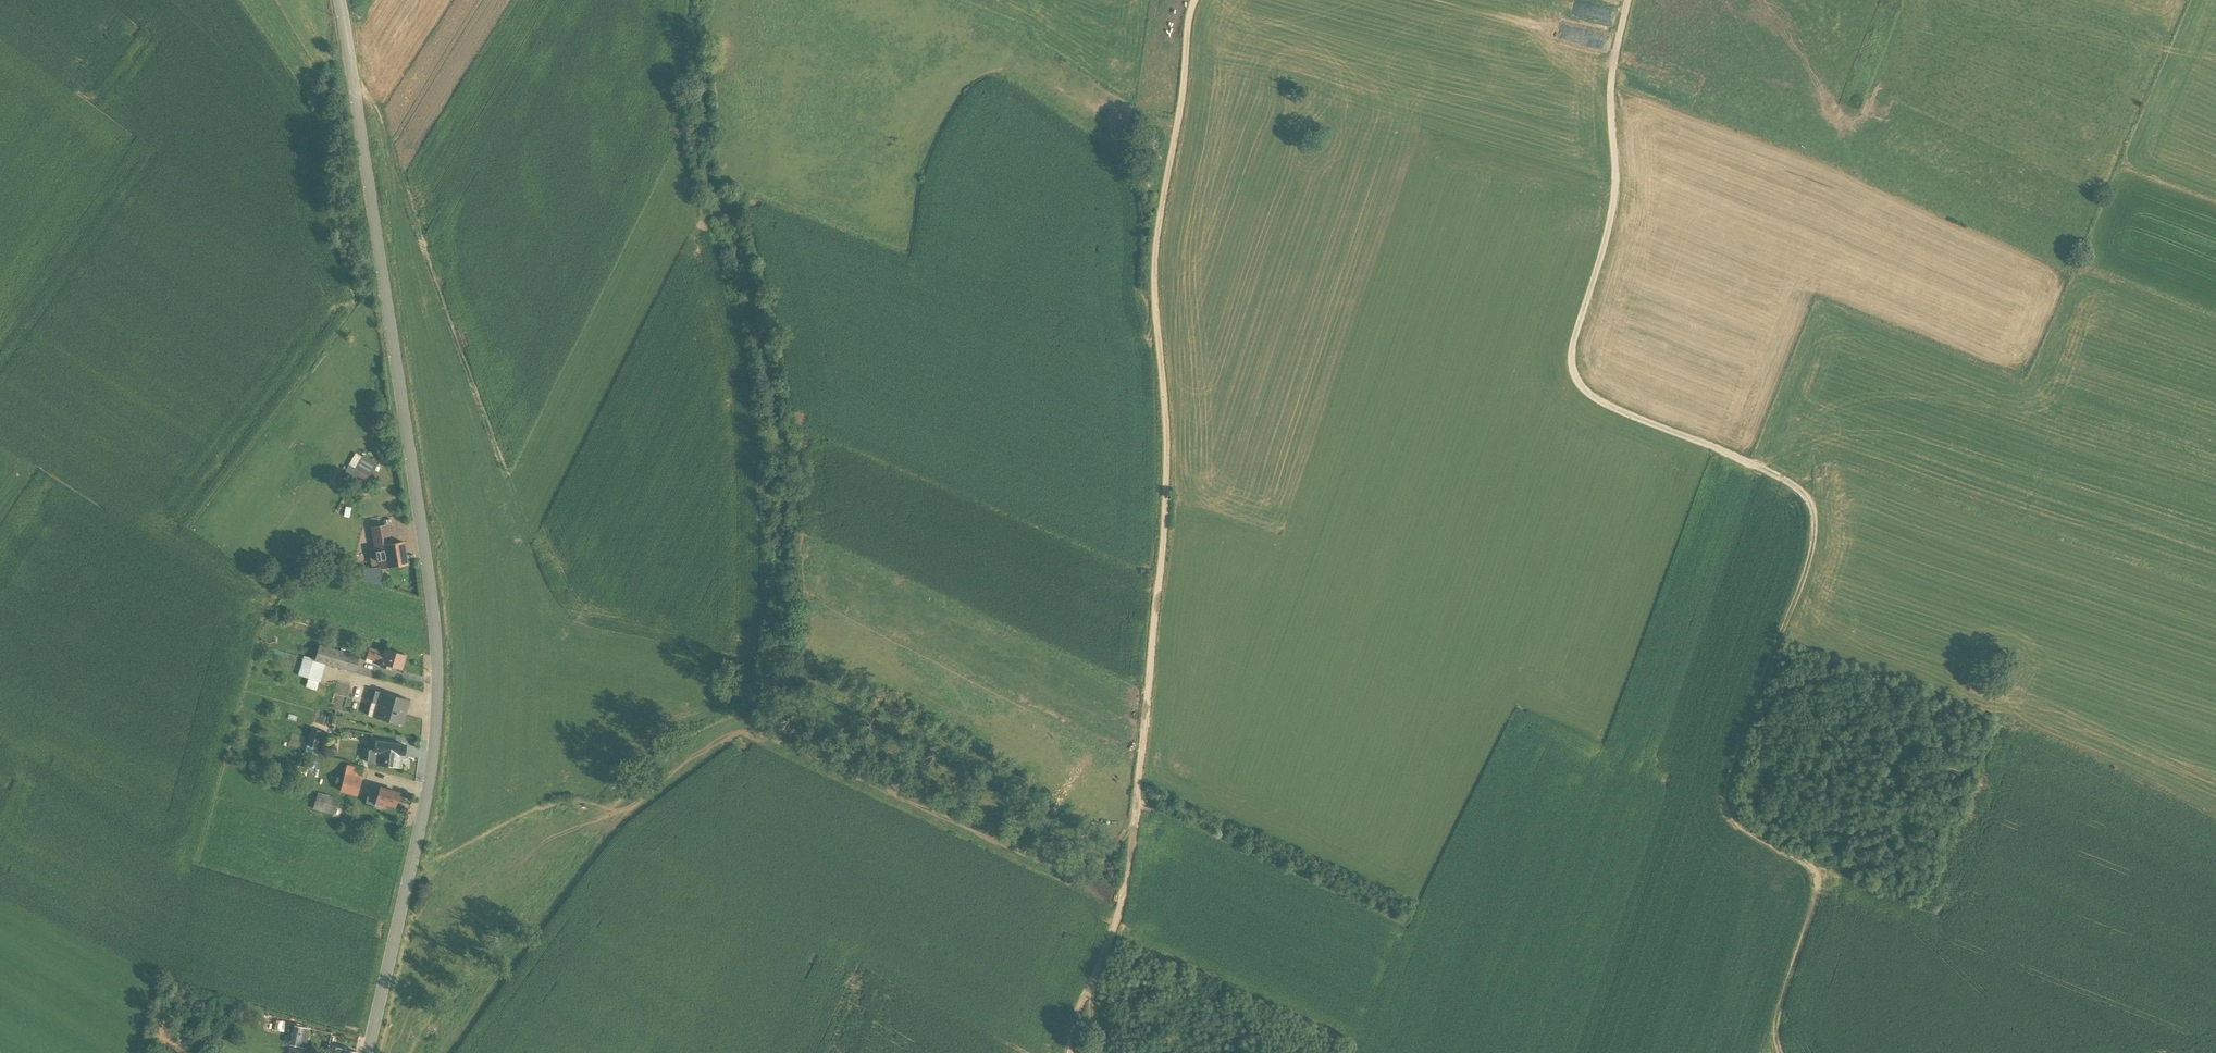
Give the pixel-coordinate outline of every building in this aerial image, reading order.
[(363,458),(356,454),(349,465),(357,469),(363,458)] [(367,477),(359,472),(350,487),(358,492),(367,477)] [(391,544),(388,533),(387,526),(379,527),(370,529),(373,547),(367,548),(370,568),(363,569),(365,581),(380,585),(379,568),(406,563),(402,542),(391,544)] [(359,656),(319,645),(314,660),(355,672),(359,656)] [(368,648),(365,659),(380,664),(379,667),(389,669),(390,666),(400,669),(404,655),(384,649),(383,653),(368,648)] [(305,687),(316,690),(319,682),(325,663),(303,656),(297,676),(308,679),(305,687)] [(370,702),(366,716),(370,717),(402,725),(409,700),(375,691),(371,703),(370,702)] [(344,697),(342,712),(350,713),(352,698),(344,697)] [(318,752),(322,728),(310,726),(306,750),(318,752)] [(369,741),(366,762),(375,764),(375,765),(400,768),(403,755),(404,755),(405,744),(375,740),(374,742),(369,741)] [(356,796),(364,768),(361,767),(361,769),(346,765),(339,791),(356,796)] [(370,785),(364,803),(384,808),(385,804),(394,806),(398,793),(370,785)] [(313,809),(333,815),(337,798),(317,793),(313,809)] [(309,1029),(293,1025),(289,1044),(305,1048),(309,1029)]
